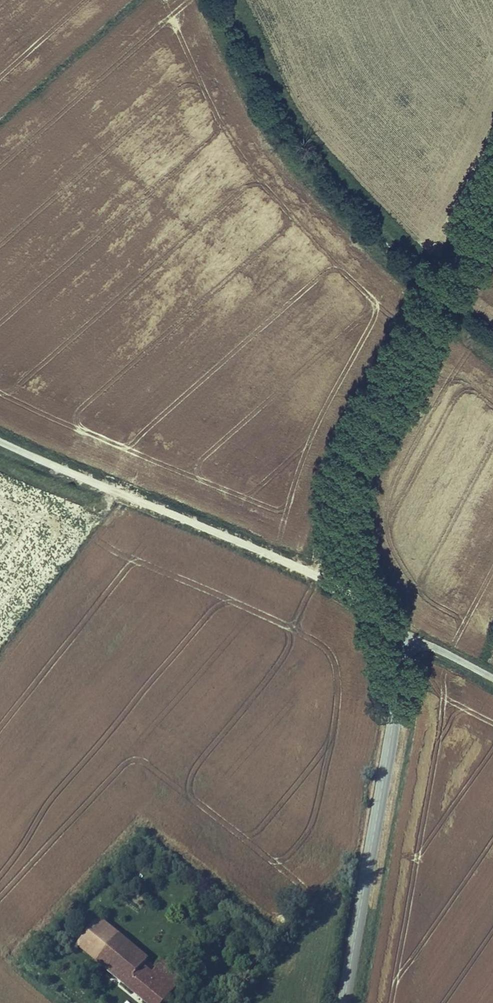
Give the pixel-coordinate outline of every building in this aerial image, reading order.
[(127,939),(98,915),(88,929),(77,941),(106,964),(127,939)] [(88,929),(80,922),(69,934),(77,941),(88,929)] [(154,956),(173,970),(164,981),(145,966),(135,957),(141,950),(127,939),(106,964),(105,964),(153,1002),(159,1002),(185,974),(171,963),(174,961),(160,949),(154,956)] [(173,970),(154,956),(145,966),(164,981),(173,970)]
